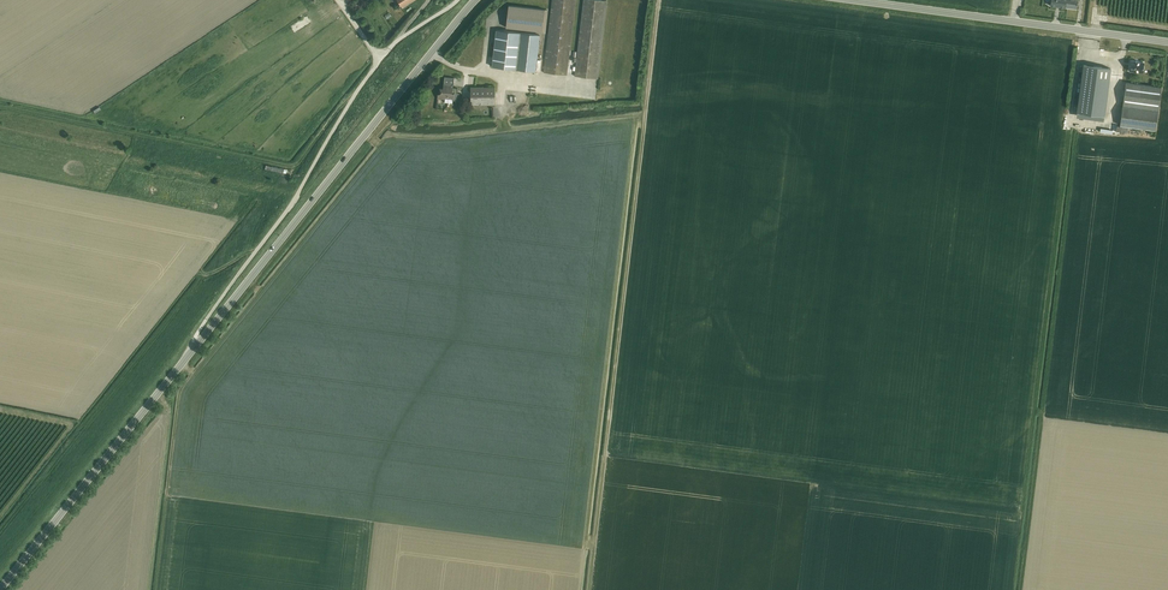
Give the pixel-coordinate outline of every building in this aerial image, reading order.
[(544,73),(567,75),(576,0),(552,0),(544,73)] [(572,62),(576,62),(575,72),(575,76),(598,79),(607,1),(599,0),(583,0),(577,52),(573,52),(572,62)] [(1050,6),(1065,8),(1065,7),(1076,9),(1078,0),(1051,0),(1050,6)] [(542,32),(545,10),(509,5),(506,28),(540,32),(542,32)] [(497,30),(492,67),(536,72),(540,35),(497,30)] [(1131,61),(1130,71),(1143,73),(1143,70),(1144,70),(1144,65),(1143,65),(1144,63),(1139,62),(1139,61),(1136,60),(1136,61),(1131,61)] [(1077,113),(1076,117),(1103,121),(1104,116),(1105,116),(1111,69),(1083,65),(1077,113)] [(438,94),(438,99),(445,100),(445,102),(453,103),(453,100),(457,101),(458,97),(459,97),(459,93),(457,93),(458,88),(454,88),(453,88),(453,86),(452,86),(452,85),(453,84),(454,78),(445,77),(443,88),(440,88),(439,94),(438,94)] [(1126,82),(1120,126),(1156,130),(1161,87),(1126,82)] [(495,87),(471,87),(471,105),(496,104),(495,87)] [(265,165),(264,169),(283,173),(285,173),(286,173),(287,172),(287,170),(285,169),(265,165)]
